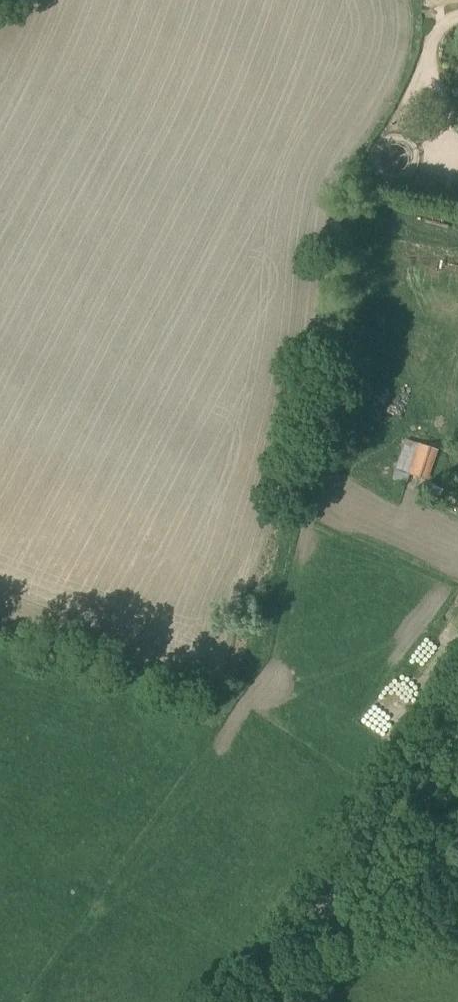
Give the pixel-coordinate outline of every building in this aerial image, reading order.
[(430,482),(440,451),(405,439),(395,470),(430,482)]
